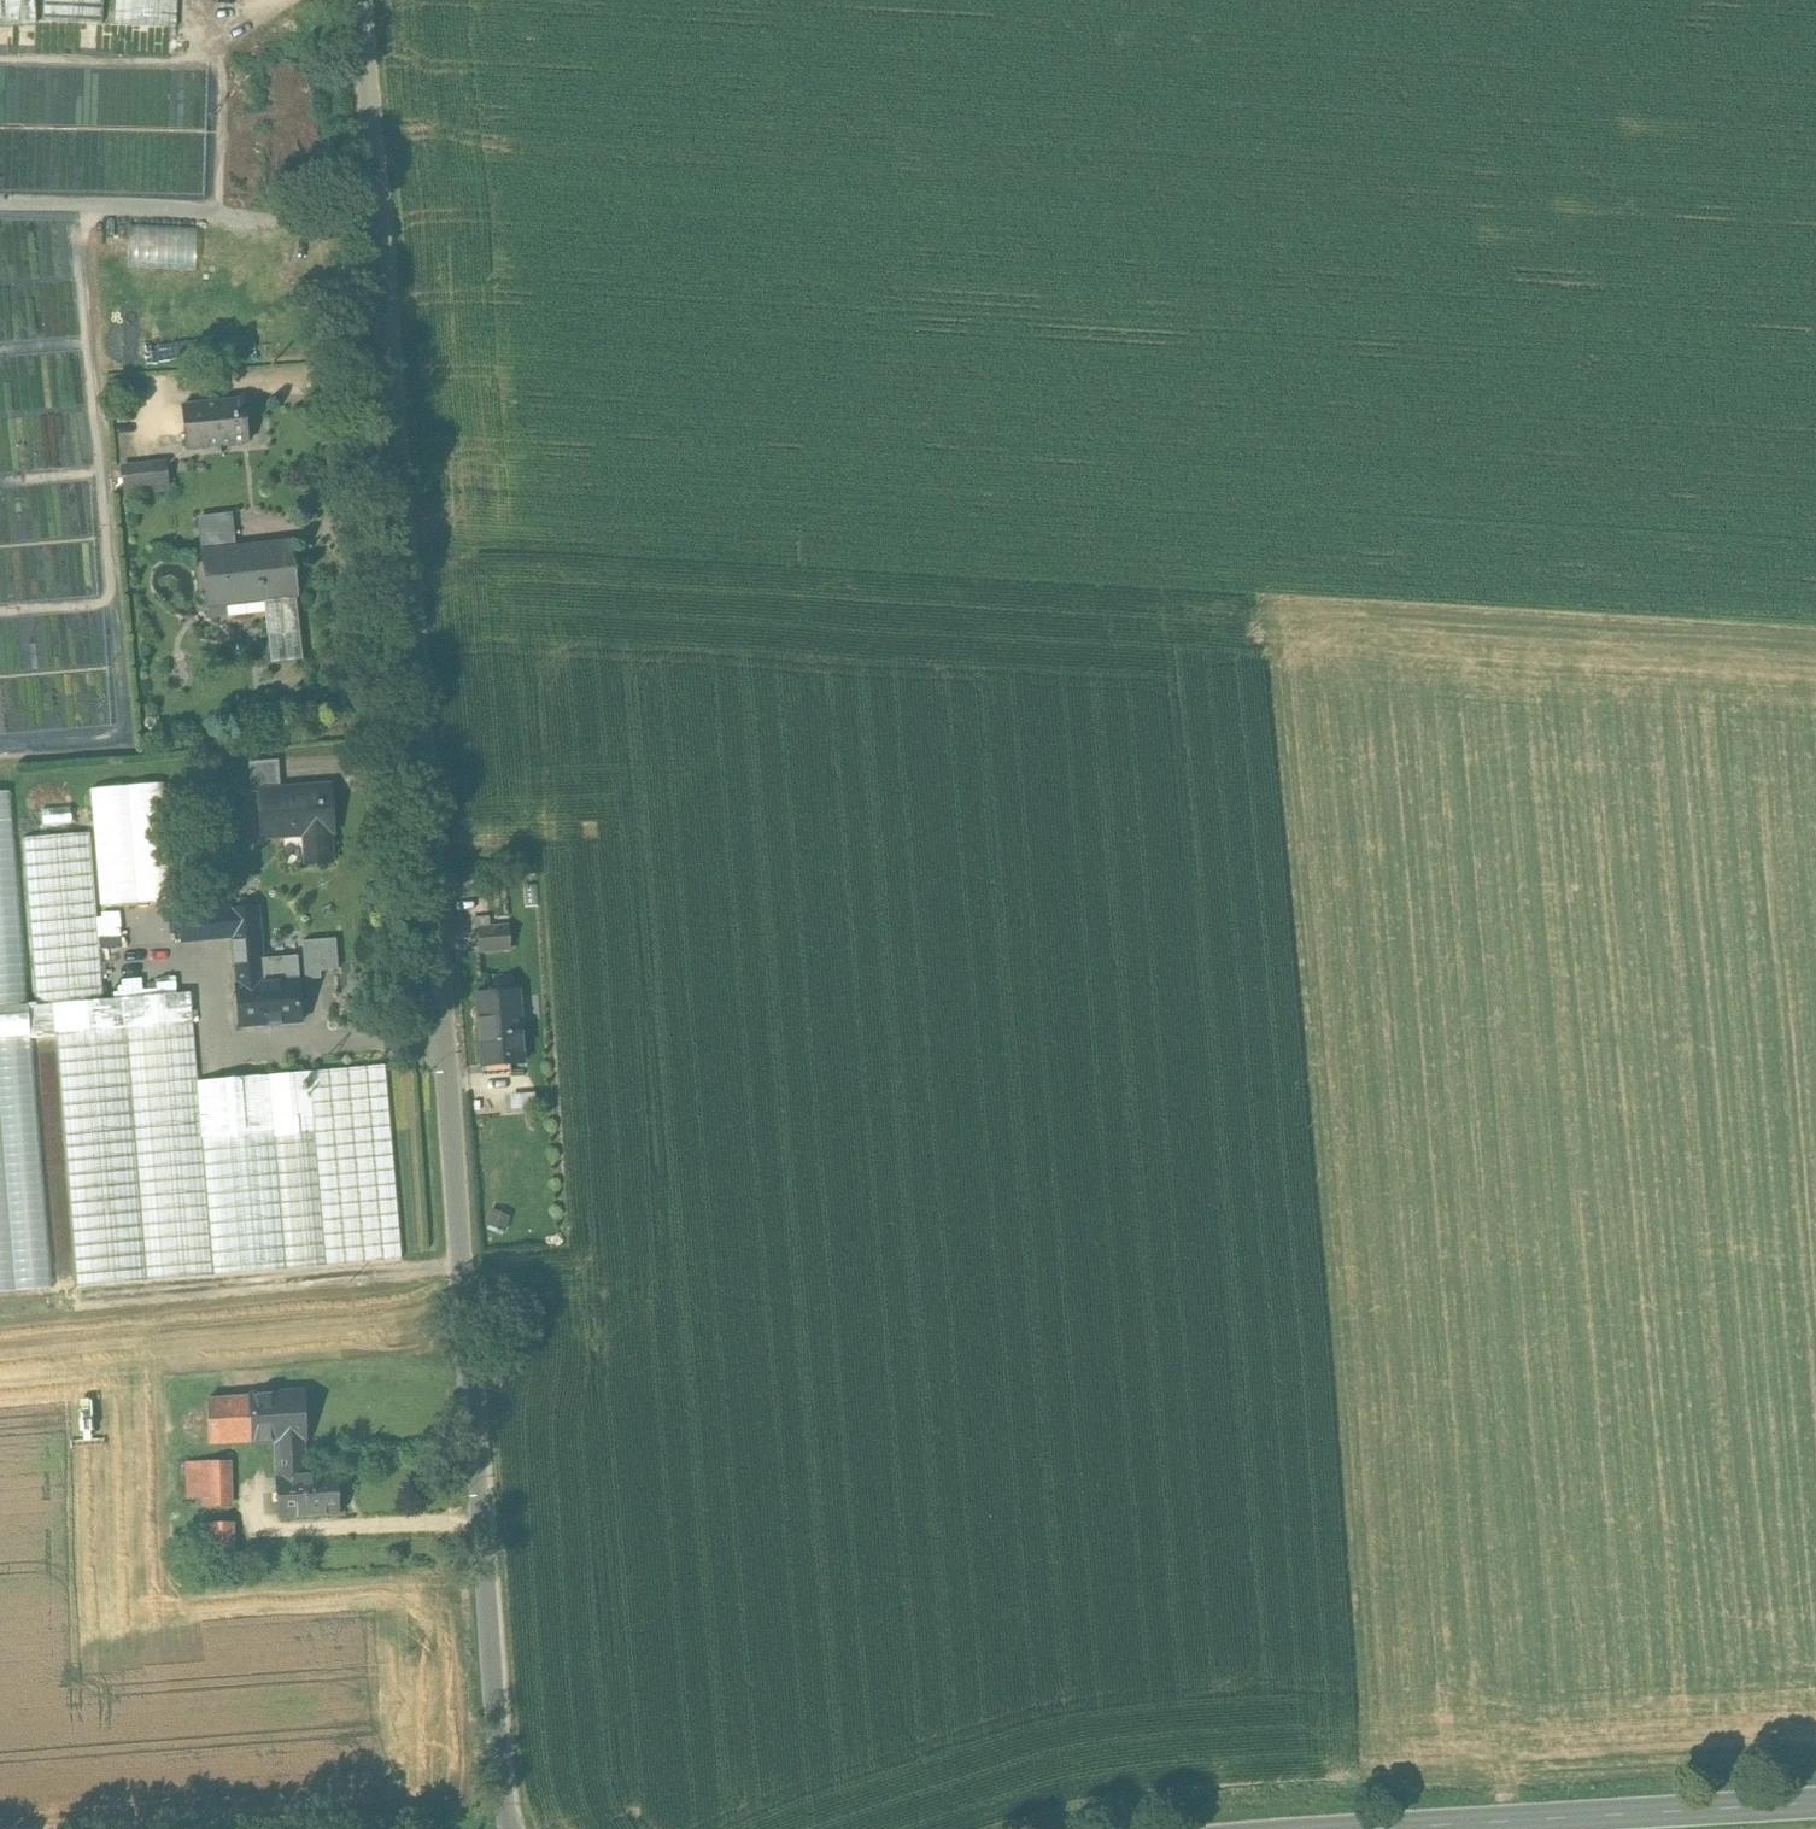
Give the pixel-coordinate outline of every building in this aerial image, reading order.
[(37,24),(35,0),(0,0),(0,27),(37,24)] [(40,19),(100,22),(101,0),(41,0),(40,19)] [(112,22),(175,26),(176,0),(113,0),(112,22)] [(243,402),(200,407),(204,447),(247,442),(243,402)] [(200,407),(181,409),(186,449),(204,447),(200,407)] [(165,464),(121,469),(124,495),(168,491),(165,464)] [(234,531),(205,535),(207,554),(221,553),(221,551),(236,549),(234,531)] [(236,549),(221,551),(221,553),(227,603),(229,616),(266,612),(264,599),(296,596),(297,595),(291,543),(236,549)] [(296,596),(264,599),(266,612),(271,663),(303,659),(296,596)] [(278,760),(249,762),(251,792),(258,792),(258,790),(280,788),(278,760)] [(166,781),(91,786),(99,904),(173,899),(166,781)] [(280,788),(258,790),(258,792),(262,838),(304,835),(306,863),(332,861),(330,833),(333,832),(330,785),(280,788)] [(11,796),(0,797),(0,1008),(29,1006),(11,796)] [(89,832),(23,837),(37,1005),(54,1004),(103,1000),(89,832)] [(506,877),(498,878),(501,916),(509,916),(506,877)] [(223,896),(178,900),(180,915),(224,911),(223,896)] [(257,907),(232,909),(232,910),(234,935),(233,936),(237,985),(263,982),(257,907)] [(224,911),(180,915),(182,941),(233,936),(234,935),(232,910),(224,911)] [(489,918),(472,919),(473,930),(478,930),(478,929),(490,928),(489,918)] [(490,928),(478,929),(478,930),(480,951),(511,949),(509,927),(490,928)] [(305,972),(340,971),(338,938),(304,939),(305,972)] [(237,985),(236,985),(239,1027),(301,1022),(298,980),(263,982),(237,985)] [(518,991),(477,994),(483,1066),(524,1063),(518,991)] [(103,1000),(54,1004),(77,1286),(212,1275),(197,1081),(189,992),(103,1000)] [(31,1044),(0,1046),(0,1293),(52,1288),(31,1044)] [(385,1064),(309,1071),(326,1265),(401,1258),(385,1064)] [(309,1071),(197,1081),(212,1275),(326,1265),(309,1071)] [(305,1393),(207,1398),(209,1442),(280,1438),(282,1477),(306,1475),(306,1460),(304,1434),(307,1434),(305,1393)] [(227,1460),(201,1461),(204,1506),(230,1504),(227,1460)] [(282,1477),(278,1477),(281,1518),(342,1514),(340,1473),(306,1475),(282,1477)] [(234,1523),(204,1525),(206,1561),(235,1560),(234,1523)]
